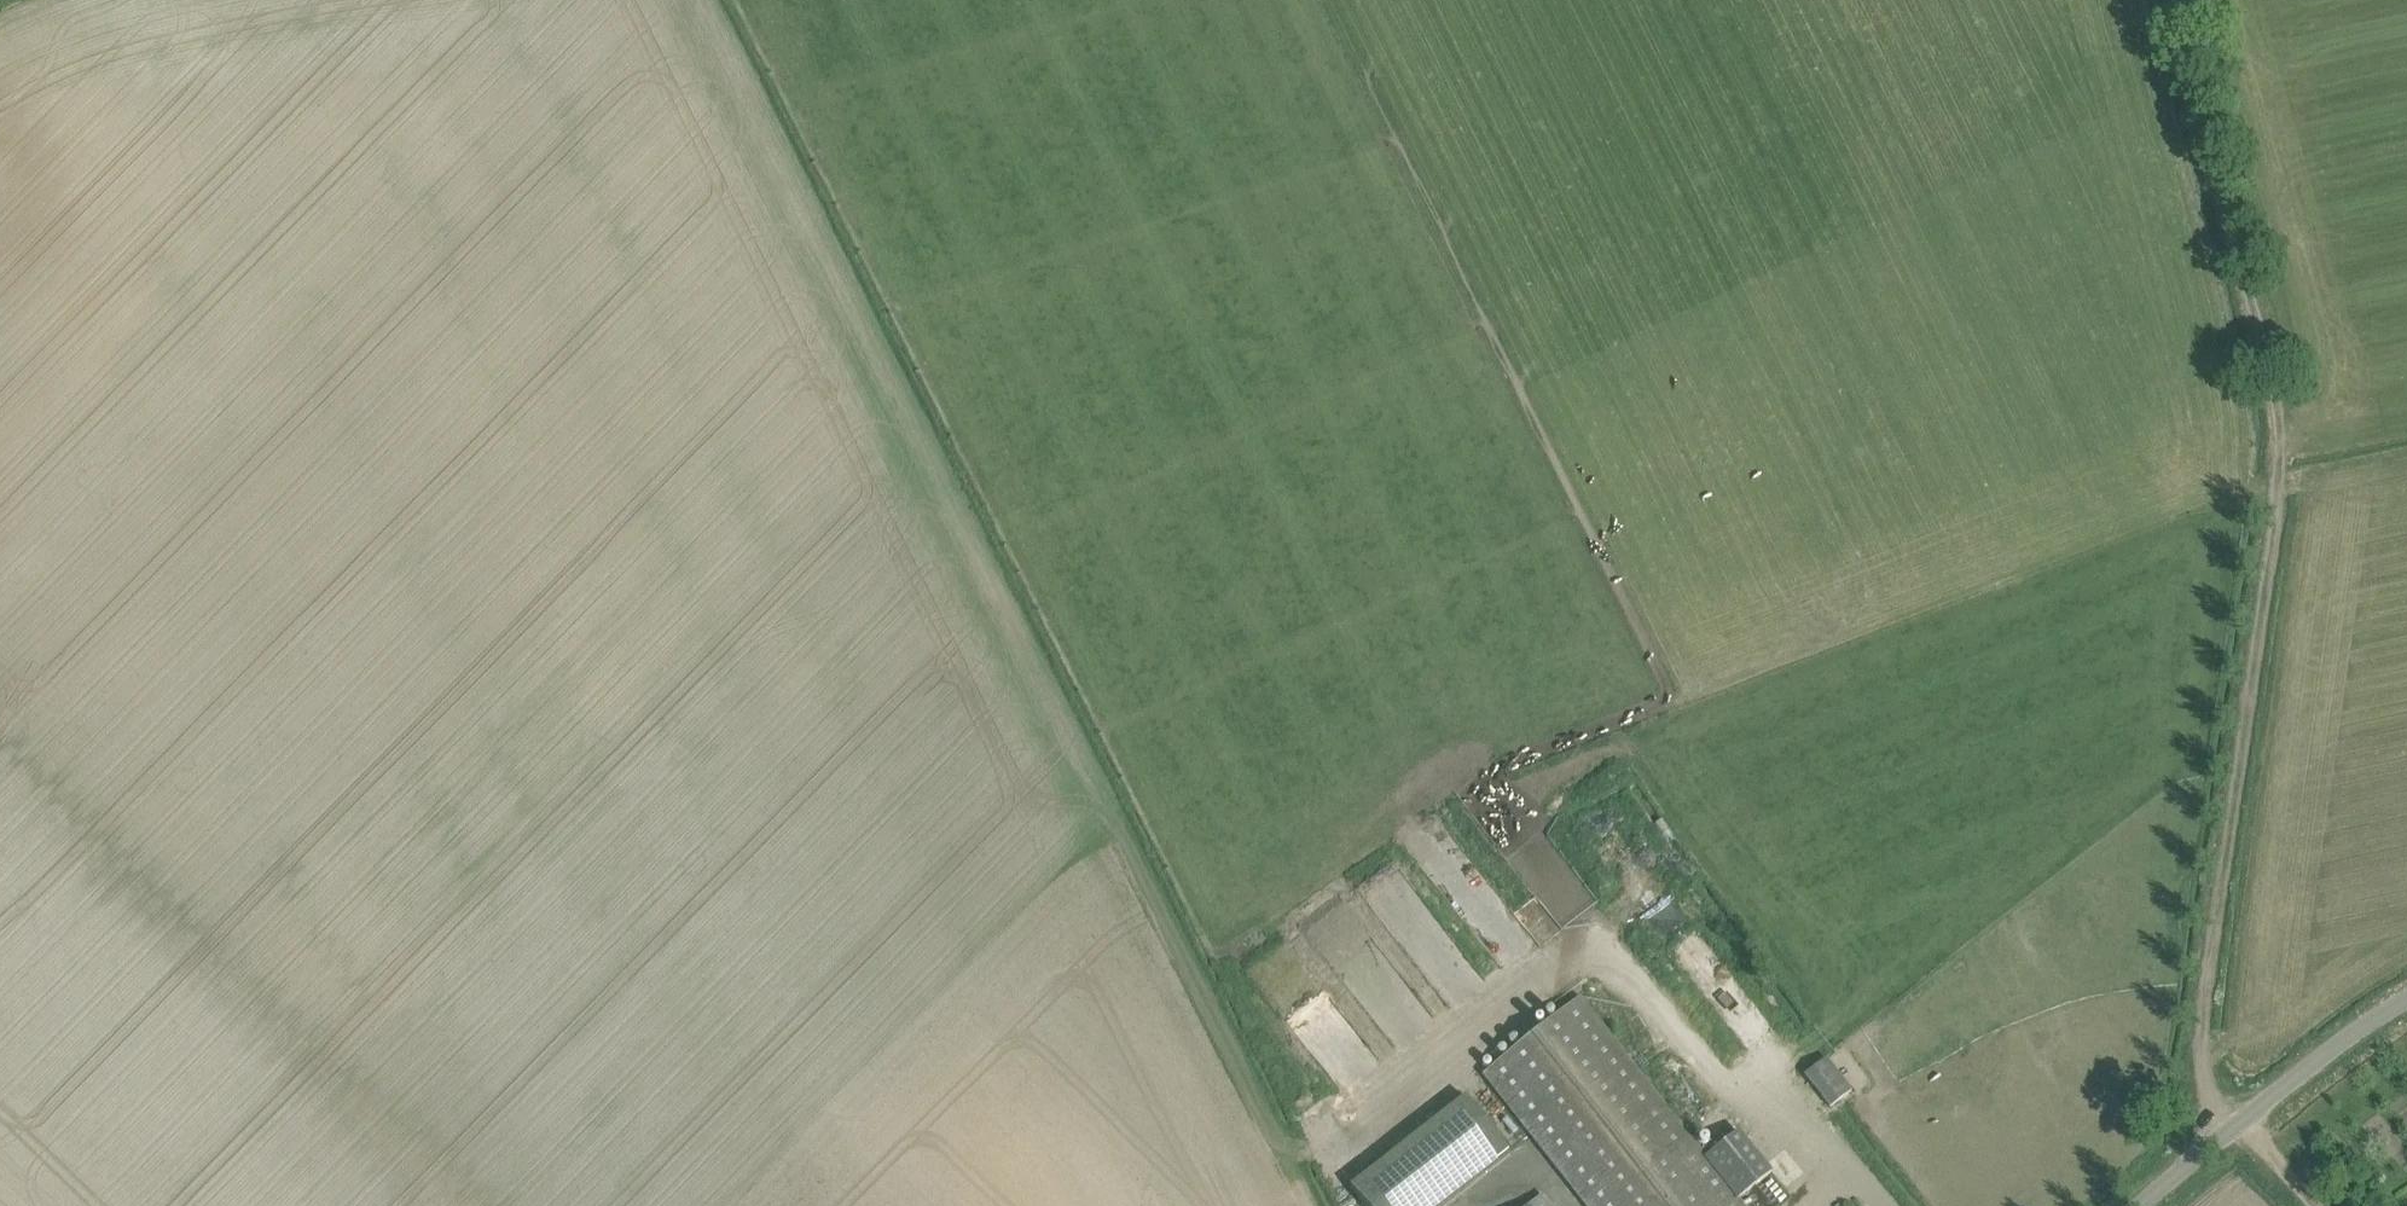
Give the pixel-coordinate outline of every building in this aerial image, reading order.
[(1702,1158),(1576,1000),(1481,1075),(1586,1205),(1741,1205),(1736,1200),(1771,1173),(1737,1130),(1702,1158)] [(1829,1105),(1852,1090),(1829,1054),(1805,1069),(1829,1105)] [(1463,1096),(1351,1185),(1367,1205),(1446,1205),(1510,1155),(1463,1096)]
